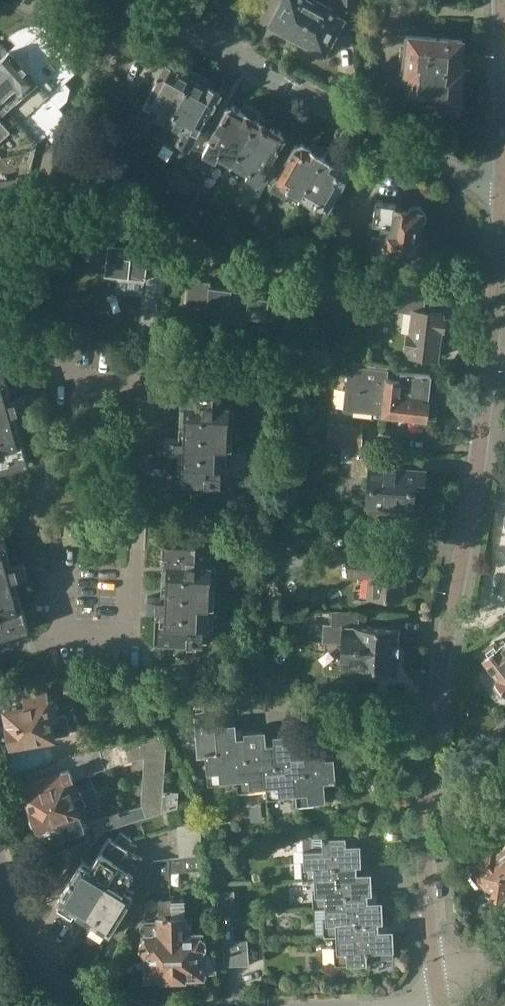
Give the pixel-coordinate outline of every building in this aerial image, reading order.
[(316,4),(308,0),(283,0),(269,28),(282,35),(284,31),(298,39),(317,4),(316,4)] [(298,39),(329,55),(335,43),(331,41),(343,18),(333,13),(334,11),(333,10),(334,7),(320,0),(318,0),(316,4),(317,4),(298,39)] [(341,10),(355,10),(355,0),(341,0),(341,10)] [(37,140),(38,140),(45,133),(51,139),(60,130),(55,124),(63,117),(65,115),(58,108),(67,100),(70,88),(73,84),(67,78),(77,69),(77,66),(77,62),(77,59),(76,56),(76,54),(75,52),(74,49),(73,46),(71,44),(68,40),(65,36),(63,34),(59,31),(56,29),(54,28),(38,24),(35,24),(30,25),(25,26),(22,27),(19,29),(17,30),(14,32),(11,34),(9,36),(16,44),(10,49),(5,43),(1,43),(0,44),(0,100),(37,140)] [(460,68),(463,39),(406,34),(402,74),(409,74),(406,98),(431,101),(431,97),(441,98),(440,107),(459,109),(463,69),(460,68)] [(167,123),(195,70),(179,62),(176,67),(163,61),(156,63),(152,71),(154,77),(156,78),(144,100),(138,97),(129,113),(149,124),(153,115),(167,123)] [(212,79),(195,70),(167,123),(182,131),(178,139),(196,149),(205,133),(200,130),(208,116),(207,115),(211,108),(213,109),(217,102),(218,100),(218,99),(221,92),(209,86),(212,79)] [(0,100),(0,156),(26,151),(38,140),(37,140),(0,100)] [(234,162),(261,112),(245,103),(241,109),(233,105),(227,107),(221,118),(214,133),(207,130),(205,133),(196,149),(193,154),(212,165),(219,153),(234,162)] [(266,183),(275,166),(270,163),(284,137),(282,131),(273,126),(277,121),(261,112),(234,162),(249,170),(240,187),(258,197),(266,183)] [(107,148),(86,140),(86,167),(107,167),(107,148)] [(281,169),(275,166),(266,183),(284,193),(285,193),(298,200),(327,150),(313,142),(310,146),(303,142),(295,144),(281,169)] [(327,150),(298,200),(299,201),(302,196),(315,203),(311,209),(332,220),(342,204),(334,199),(348,175),(345,167),(338,164),(341,158),(327,150)] [(0,181),(0,195),(4,200),(17,197),(26,198),(30,178),(18,176),(0,181)] [(396,203),(381,201),(376,201),(372,224),(381,225),(380,235),(371,234),(369,255),(377,256),(377,257),(396,259),(396,258),(399,258),(399,256),(415,258),(416,255),(425,257),(428,240),(418,238),(418,235),(419,226),(421,225),(423,223),(424,222),(425,221),(426,219),(426,216),(426,215),(426,213),(425,211),(424,209),(422,207),(420,206),(418,205),(416,205),(413,205),(411,206),(410,207),(408,209),(407,210),(396,208),(396,203)] [(328,227),(319,222),(313,234),(321,239),(328,227)] [(220,246),(228,250),(231,243),(233,239),(225,234),(220,246)] [(238,235),(228,252),(242,253),(248,241),(238,235)] [(138,334),(141,335),(160,337),(164,299),(167,272),(147,270),(150,246),(120,243),(119,248),(115,247),(116,240),(114,240),(114,244),(83,240),(82,256),(89,257),(88,269),(104,271),(104,275),(115,276),(113,292),(142,295),(138,334)] [(210,286),(210,281),(188,279),(186,305),(206,307),(205,318),(246,322),(247,317),(273,320),(274,310),(276,310),(277,297),(237,293),(237,289),(210,286)] [(438,357),(438,353),(440,351),(442,349),(443,348),(443,346),(444,345),(444,343),(444,341),(444,339),(443,338),(442,336),(440,334),(441,328),(442,329),(443,317),(442,317),(443,313),(424,310),(424,306),(425,306),(427,294),(377,288),(376,301),(387,303),(387,307),(413,310),(411,333),(410,333),(408,348),(409,348),(408,353),(438,357)] [(181,300),(164,299),(160,337),(177,339),(181,300)] [(387,378),(387,376),(388,369),(348,365),(343,409),(383,412),(386,378),(387,378)] [(29,463),(23,442),(14,411),(27,408),(24,396),(11,400),(7,388),(8,387),(3,366),(0,367),(0,471),(29,463)] [(395,377),(387,376),(387,378),(386,378),(383,412),(387,417),(397,418),(401,415),(426,418),(426,416),(435,417),(436,401),(428,400),(429,399),(430,398),(431,392),(429,390),(431,374),(401,371),(401,372),(396,371),(395,377)] [(166,437),(166,449),(179,449),(178,462),(177,484),(206,485),(206,491),(207,491),(207,485),(216,485),(220,486),(221,466),(226,466),(229,405),(224,405),(225,386),(182,384),(181,405),(179,438),(166,437)] [(266,390),(246,389),(244,406),(257,407),(257,411),(265,411),(266,390)] [(328,423),(327,436),(327,443),(361,445),(362,424),(328,423)] [(348,447),(347,461),(353,461),(353,473),(370,474),(368,504),(369,504),(369,511),(381,512),(383,512),(383,506),(398,507),(397,513),(412,514),(412,507),(414,507),(415,490),(423,491),(423,487),(427,485),(428,475),(424,473),(424,470),(365,466),(366,448),(348,447)] [(29,629),(26,617),(23,608),(15,577),(28,573),(24,562),(12,565),(9,553),(3,532),(0,533),(0,636),(29,629)] [(148,596),(148,608),(161,608),(160,621),(159,643),(188,644),(188,650),(189,644),(198,644),(203,645),(204,626),(209,626),(210,584),(211,565),(206,564),(207,545),(164,543),(163,564),(161,597),(148,596)] [(370,576),(369,597),(401,598),(402,584),(404,554),(371,552),(371,557),(350,556),(350,575),(370,576)] [(342,643),(342,646),(400,648),(400,644),(399,644),(400,629),(400,627),(354,626),(354,612),(332,612),(332,623),(322,623),(322,643),(342,643)] [(498,646),(494,641),(482,650),(486,655),(484,657),(497,675),(496,676),(497,677),(490,682),(501,696),(504,693),(504,641),(498,646)] [(400,648),(342,646),(341,664),(340,664),(340,666),(399,669),(399,666),(398,666),(399,652),(400,652),(400,648)] [(275,677),(275,690),(300,691),(301,677),(275,677)] [(67,681),(67,695),(92,696),(92,682),(67,681)] [(68,734),(70,731),(67,717),(64,715),(58,717),(54,699),(52,699),(51,695),(47,696),(46,691),(16,697),(17,705),(5,708),(8,723),(0,725),(0,745),(0,747),(11,745),(68,734)] [(208,742),(215,741),(216,749),(214,750),(214,752),(205,753),(207,786),(211,786),(211,782),(226,781),(225,779),(235,778),(235,763),(245,762),(243,735),(234,736),(233,726),(233,722),(207,725),(208,742)] [(235,763),(235,778),(237,793),(241,793),(240,791),(256,789),(256,787),(265,786),(264,769),(275,768),(273,742),(264,743),(263,734),(262,729),(246,730),(246,735),(243,735),(245,762),(235,763)] [(322,748),(322,744),(305,745),(305,750),(303,750),(305,775),(293,776),(295,793),(297,807),(300,807),(299,803),(314,802),(314,801),(324,800),(325,801),(326,801),(325,782),(336,781),(334,758),(347,757),(345,732),(331,733),(332,747),(322,748)] [(58,762),(48,766),(38,770),(26,775),(29,781),(22,784),(31,807),(31,808),(31,810),(29,815),(32,824),(38,827),(38,828),(39,828),(44,843),(45,843),(49,854),(86,840),(92,845),(105,830),(176,808),(178,807),(179,791),(177,791),(169,791),(164,791),(163,791),(166,740),(161,734),(112,745),(111,745),(104,745),(76,756),(58,762)] [(264,769),(265,786),(266,786),(267,800),(270,799),(270,797),(285,795),(285,793),(295,793),(293,776),(305,775),(303,750),(294,751),(293,741),(292,737),(276,738),(276,742),(273,742),(275,768),(264,769)] [(186,757),(178,761),(184,773),(192,768),(186,757)] [(477,815),(483,823),(491,817),(486,809),(477,815)] [(174,826),(178,858),(203,856),(200,823),(174,826)] [(131,841),(132,842),(134,839),(122,831),(116,841),(110,837),(92,865),(82,860),(57,900),(60,902),(57,909),(72,919),(76,913),(83,917),(131,841)] [(366,865),(361,865),(360,848),(346,849),(346,837),(306,838),(307,862),(303,862),(304,878),(301,878),(302,880),(334,879),(333,866),(366,865)] [(131,841),(83,917),(91,922),(87,928),(103,938),(107,932),(109,933),(135,892),(127,887),(145,858),(135,852),(139,846),(132,842),(131,841)] [(498,848),(491,853),(488,850),(476,860),(479,864),(472,870),(471,875),(480,886),(485,885),(496,901),(504,894),(504,883),(501,878),(504,874),(504,857),(498,848)] [(169,859),(169,872),(202,870),(203,856),(178,858),(169,859)] [(169,888),(169,872),(169,859),(154,861),(142,889),(169,888)] [(333,866),(334,879),(302,880),(317,880),(318,891),(314,891),(315,906),(313,906),(313,908),(345,907),(344,895),(377,894),(377,893),(372,893),(371,877),(357,877),(357,866),(366,866),(366,865),(333,866)] [(344,895),(345,907),(313,908),(313,909),(328,908),(329,919),(325,919),(326,935),(324,935),(324,937),(356,935),(355,923),(388,922),(388,921),(383,922),(382,905),(368,906),(368,895),(377,894),(344,895)] [(173,976),(171,899),(158,899),(159,921),(145,921),(141,925),(141,932),(144,935),(145,937),(140,941),(140,950),(145,955),(146,977),(148,977),(153,981),(166,981),(166,976),(173,976)] [(185,899),(171,899),(173,976),(183,976),(183,981),(196,980),(201,975),(203,975),(202,951),(206,948),(206,939),(202,934),(201,920),(185,920),(185,899)] [(223,941),(235,941),(234,920),(233,912),(220,913),(220,921),(223,941)] [(324,937),(340,936),(340,947),(337,948),(337,963),(335,963),(335,965),(367,964),(367,961),(393,960),(393,951),(394,951),(394,933),(379,934),(379,923),(388,923),(388,922),(355,923),(356,935),(324,937)] [(248,940),(223,942),(225,966),(250,965),(248,940)]
